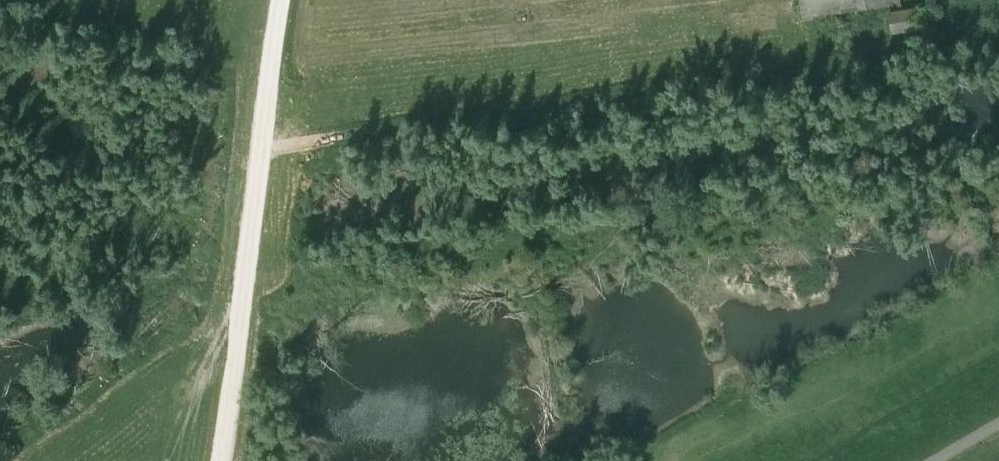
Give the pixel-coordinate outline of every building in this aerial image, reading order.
[(885,3),(886,10),(902,8),(901,0),(799,0),(802,19),(825,15),(825,13),(885,3)] [(890,33),(925,27),(921,6),(887,11),(890,33)]
